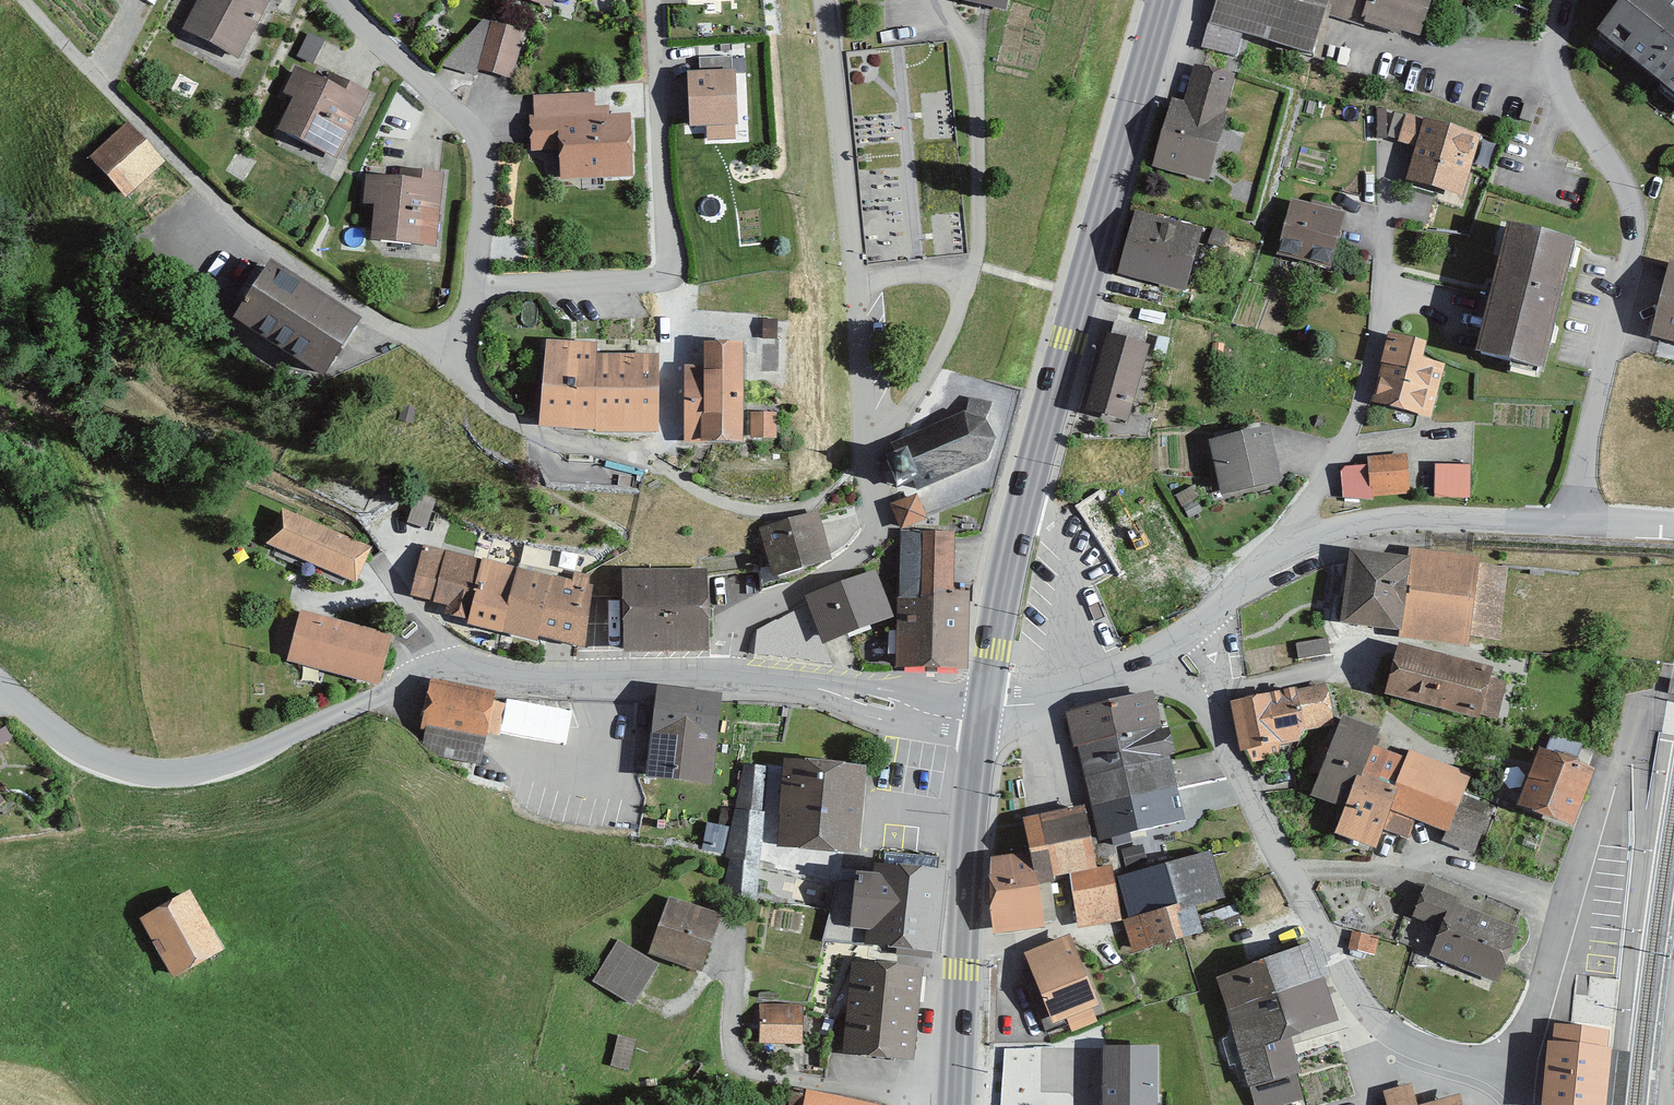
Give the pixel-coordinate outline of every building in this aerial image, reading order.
[(173,30),(226,60),(259,0),(190,0),(173,30)] [(1009,0),(962,0),(1006,12),(1009,0)] [(1201,40),(1236,51),(1243,29),(1313,50),(1328,0),(1213,0),(1201,40)] [(1367,22),(1427,38),(1438,0),(1374,0),(1367,22)] [(1599,30),(1673,91),(1673,0),(1623,0),(1599,30)] [(477,22),(436,68),(471,78),(473,71),(505,80),(518,32),(477,22)] [(723,140),(720,58),(690,59),(690,75),(674,76),(676,129),(697,128),(698,141),(723,140)] [(1237,73),(1196,63),(1187,97),(1174,94),(1156,166),(1211,180),(1237,73)] [(268,132),(328,161),(362,94),(322,74),(317,83),(289,69),(275,95),(284,100),(268,132)] [(587,110),(586,94),(527,97),(528,118),(520,118),(522,156),(548,154),(549,181),(622,177),(619,117),(599,118),(599,109),(587,110)] [(1461,194),(1479,133),(1407,112),(1399,140),(1417,145),(1407,178),(1461,194)] [(127,196),(165,161),(130,124),(92,159),(127,196)] [(360,243),(427,249),(434,173),(389,169),(388,179),(356,177),(354,206),(364,207),(360,243)] [(1329,268),(1343,214),(1292,200),(1278,255),(1329,268)] [(1182,290),(1199,228),(1136,211),(1119,273),(1182,290)] [(1544,366),(1575,241),(1510,224),(1478,349),(1544,366)] [(358,321),(275,261),(234,317),(318,377),(358,321)] [(1659,265),(1640,340),(1673,348),(1673,269),(1659,265)] [(1112,333),(1106,332),(1084,410),(1129,422),(1151,346),(1145,345),(1149,329),(1116,320),(1112,333)] [(1425,341),(1390,334),(1375,403),(1434,416),(1446,362),(1422,357),(1425,341)] [(655,429),(659,357),(597,353),(598,342),(550,340),(545,423),(655,429)] [(742,443),(746,342),(708,340),(707,363),(689,363),(686,440),(742,443)] [(966,411),(891,443),(894,452),(908,446),(919,471),(910,474),(918,492),(987,463),(994,441),(986,423),(992,404),(970,397),(966,411)] [(775,413),(753,414),(753,439),(776,439),(775,413)] [(1280,482),(1265,427),(1208,442),(1223,497),(1280,482)] [(910,474),(919,471),(908,446),(894,452),(885,456),(896,480),(910,474)] [(1404,499),(1401,458),(1360,460),(1362,501),(1404,499)] [(1461,468),(1430,468),(1430,502),(1461,502),(1461,468)] [(1357,499),(1356,472),(1338,473),(1339,500),(1357,499)] [(1181,550),(1149,496),(1118,514),(1101,485),(1067,505),(1116,588),(1181,550)] [(407,519),(426,525),(436,495),(416,489),(407,519)] [(891,502),(901,528),(927,518),(918,492),(891,502)] [(370,547),(279,509),(266,543),(356,581),(370,547)] [(830,559),(821,515),(765,526),(774,570),(830,559)] [(956,532),(903,531),(901,667),(966,667),(968,590),(955,590),(956,532)] [(410,596),(433,601),(446,550),(424,544),(410,596)] [(1478,558),(1408,549),(1407,558),(1348,551),(1339,621),(1397,629),(1396,637),(1467,647),(1468,636),(1498,640),(1508,568),(1477,564),(1478,558)] [(468,620),(484,559),(446,550),(433,601),(448,606),(446,614),(468,620)] [(504,630),(519,568),(484,559),(468,620),(467,623),(503,632),(504,630)] [(708,567),(624,567),(624,649),(709,649),(708,567)] [(519,568),(504,630),(583,646),(597,576),(575,571),(573,580),(519,568)] [(875,570),(807,595),(824,640),(892,615),(875,570)] [(396,632),(301,610),(289,659),(384,682),(396,632)] [(1301,655),(1331,650),(1328,636),(1299,641),(1301,655)] [(1491,665),(1401,644),(1389,693),(1479,715),(1491,665)] [(493,700),(495,693),(431,680),(422,726),(425,726),(487,738),(487,733),(493,700)] [(1337,723),(1328,684),(1298,691),(1297,685),(1232,700),(1243,749),(1307,736),(1305,730),(1337,723)] [(721,695),(653,687),(643,776),(711,783),(721,695)] [(1071,708),(1103,838),(1185,818),(1153,688),(1071,708)] [(507,703),(493,700),(487,733),(500,736),(507,703)] [(1466,794),(1474,774),(1410,750),(1408,757),(1376,745),(1381,731),(1344,718),(1313,798),(1346,810),(1337,835),(1380,851),(1388,829),(1417,839),(1422,824),(1450,834),(1446,844),(1479,856),(1492,820),(1486,818),(1491,803),(1466,794)] [(482,764),(487,738),(425,726),(422,745),(428,754),(482,764)] [(1595,768),(1539,746),(1516,804),(1572,826),(1595,768)] [(863,764),(785,759),(779,850),(856,856),(863,764)] [(735,808),(765,810),(769,766),(743,763),(735,808)] [(994,857),(998,935),(1046,926),(1036,874),(1096,863),(1085,804),(1023,816),(1030,850),(994,857)] [(729,858),(760,862),(765,810),(735,808),(726,856),(729,858)] [(1212,850),(1122,876),(1135,919),(1128,920),(1132,933),(1117,937),(1122,956),(1205,932),(1196,902),(1224,894),(1212,850)] [(754,904),(760,862),(729,858),(723,900),(754,904)] [(946,869),(876,862),(876,872),(857,871),(849,926),(870,930),(868,944),(939,951),(946,869)] [(1111,864),(1071,872),(1082,925),(1121,917),(1111,864)] [(1496,983),(1518,930),(1460,906),(1463,901),(1425,885),(1412,918),(1439,929),(1428,955),(1496,983)] [(191,894),(147,918),(176,972),(220,949),(191,894)] [(696,970),(720,915),(670,894),(646,949),(696,970)] [(1373,952),(1376,936),(1354,933),(1351,949),(1373,952)] [(1105,1023),(1070,935),(1024,953),(1053,1027),(1071,1020),(1077,1034),(1105,1023)] [(1319,939),(1217,977),(1260,1104),(1282,1104),(1309,1096),(1289,1038),(1338,1022),(1324,980),(1332,978),(1319,939)] [(622,1007),(648,966),(609,942),(583,982),(622,1007)] [(922,967),(854,960),(845,1052),(912,1059),(922,967)] [(801,1005),(764,1004),(763,1043),(800,1044),(801,1005)] [(1559,1027),(1557,1043),(1553,1043),(1547,1104),(1606,1104),(1613,1032),(1559,1027)] [(621,1069),(629,1041),(613,1037),(606,1065),(621,1069)] [(1102,1104),(1157,1104),(1157,1046),(1102,1045),(1102,1104)] [(1603,1104),(1624,1104),(1630,1052),(1609,1050),(1603,1104)] [(1411,1087),(1385,1094),(1388,1104),(1416,1104),(1411,1087)] [(810,1092),(808,1104),(883,1104),(810,1092)] [(1459,1096),(1428,1104),(1462,1104),(1459,1096)]
